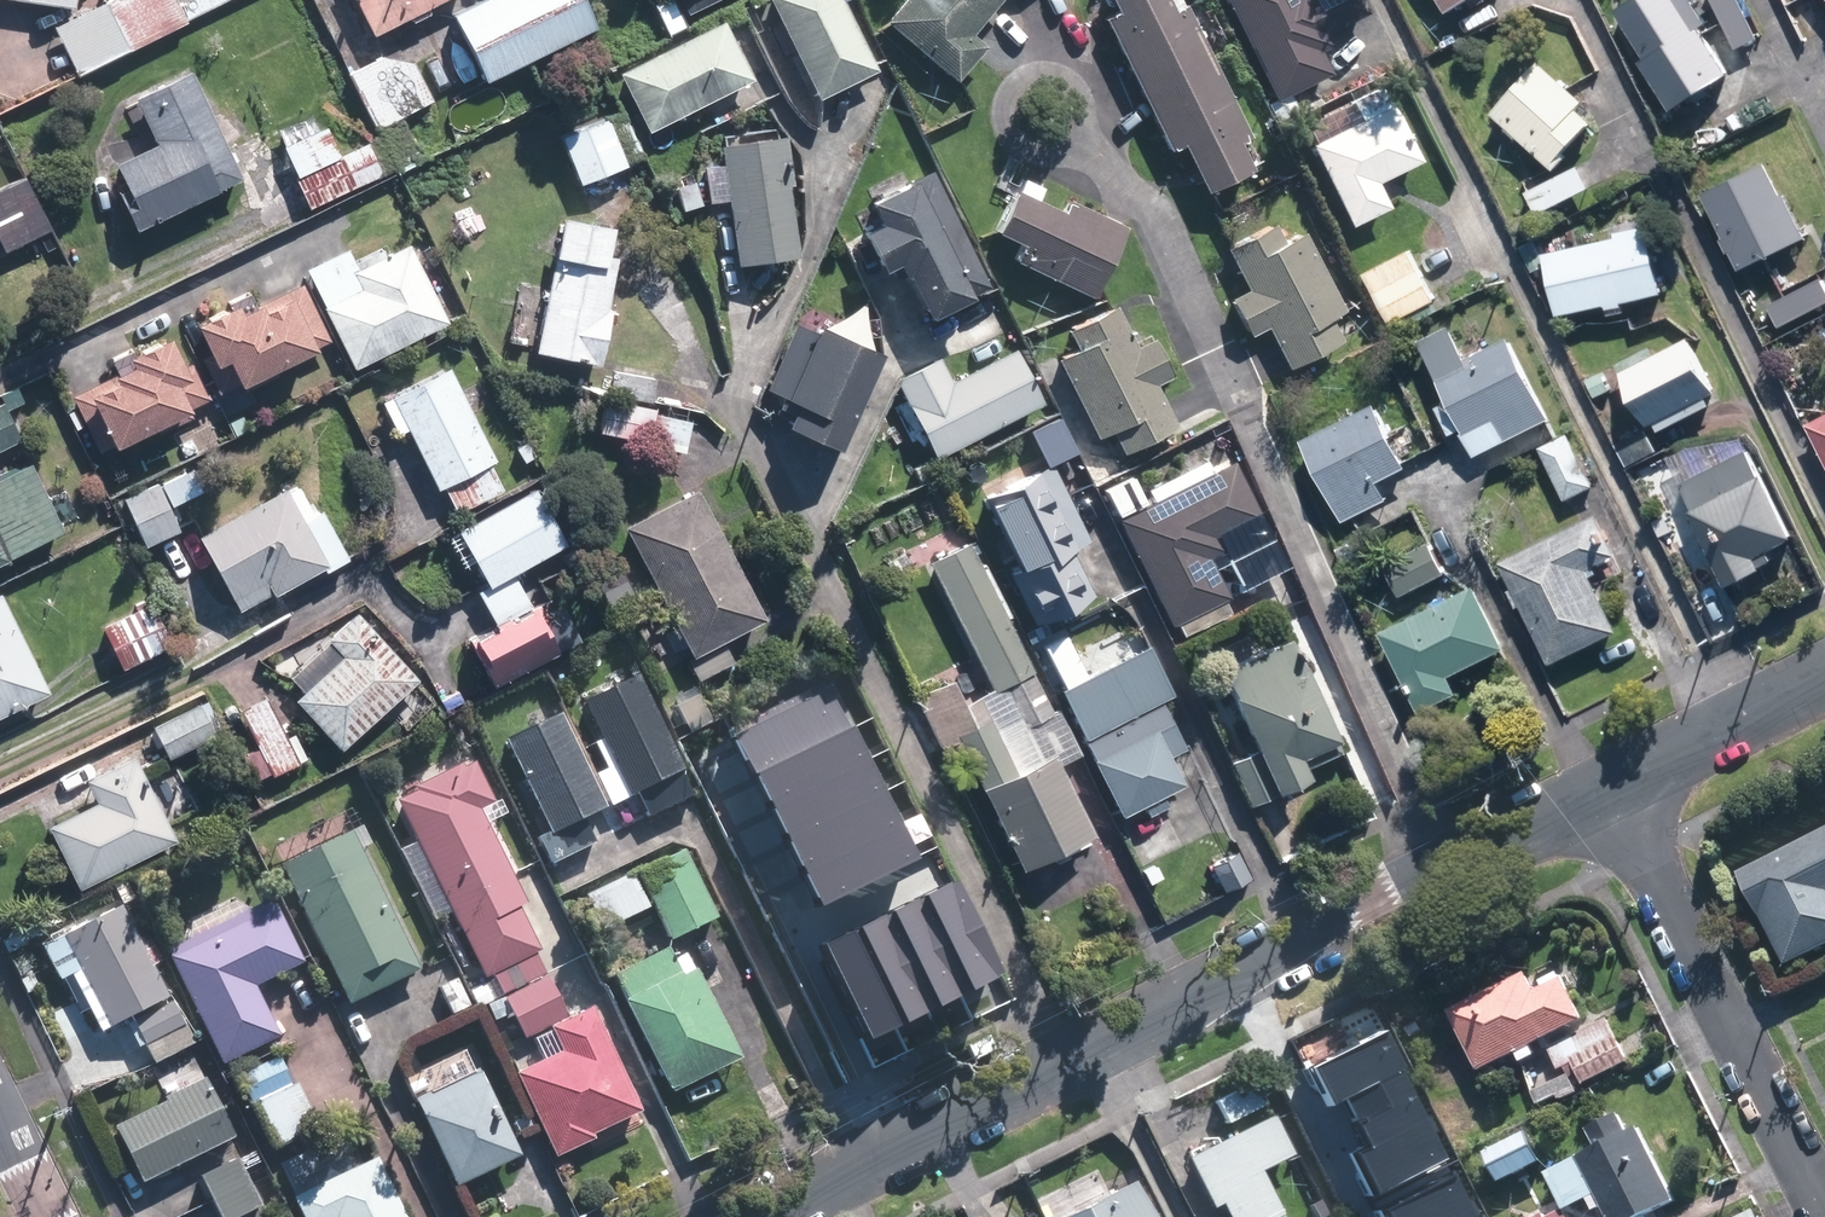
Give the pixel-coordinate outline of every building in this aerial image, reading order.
[(172,0),(106,0),(52,26),(75,74),(183,22),(227,0),(186,0),(175,5),(172,0)] [(371,27),(427,0),(357,0),(371,27)] [(451,7),(484,74),(594,20),(584,0),(466,0),(451,7)] [(691,14),(719,0),(684,0),(691,14)] [(819,97),(878,69),(845,0),(773,0),(819,97)] [(887,21),(959,82),(989,46),(974,34),(1002,0),(905,0),(887,21)] [(1171,0),(1113,0),(1115,4),(1102,11),(1167,144),(1181,138),(1204,185),(1250,163),(1236,135),(1249,129),(1186,0),(1181,0),(1173,4),(1171,0)] [(1274,97),(1326,72),(1314,48),(1328,41),(1321,29),(1363,9),(1359,0),(1226,0),(1274,97)] [(1450,13),(1471,0),(1442,0),(1450,13)] [(1674,110),(1732,74),(1702,27),(1697,30),(1678,0),(1636,0),(1619,11),(1649,58),(1644,62),(1674,110)] [(1736,45),(1757,35),(1741,0),(1715,0),(1736,45)] [(723,22),(620,73),(649,132),(752,80),(723,22)] [(378,49),(345,66),(395,162),(420,150),(399,110),(432,93),(412,57),(378,49)] [(1495,114),(1556,169),(1568,156),(1566,154),(1595,122),(1580,108),(1587,101),(1542,61),(1495,114)] [(240,180),(189,71),(132,98),(154,143),(110,163),(121,187),(113,191),(131,231),(240,180)] [(1309,137),(1349,218),(1388,200),(1376,175),(1420,154),(1392,97),(1309,137)] [(605,112),(558,130),(576,177),(623,159),(605,112)] [(341,153),(329,125),(286,144),(298,173),(296,174),(310,204),(385,172),(371,140),(341,153)] [(724,143),(740,264),(802,255),(792,182),(796,182),(789,135),(724,143)] [(1704,194),(1741,271),(1809,238),(1788,195),(1784,197),(1768,164),(1704,194)] [(1581,165),(1527,191),(1538,214),(1592,188),(1581,165)] [(995,290),(936,174),(875,205),(887,226),(871,234),(891,273),(907,265),(935,320),(995,290)] [(48,227),(22,178),(0,189),(0,244),(3,250),(48,227)] [(1013,254),(1091,290),(1124,218),(1067,192),(1062,203),(1014,181),(993,224),(1021,238),(1013,254)] [(540,353),(605,365),(615,310),(611,310),(621,258),(612,256),(617,226),(566,216),(540,353)] [(1284,236),(1274,217),(1225,243),(1246,284),(1231,291),(1250,329),(1265,321),(1288,364),(1342,335),(1329,311),(1344,303),(1304,226),(1284,236)] [(1560,314),(1665,294),(1651,225),(1617,231),(1619,238),(1548,252),(1560,314)] [(452,317),(412,237),(360,263),(350,243),(307,263),(357,363),(452,317)] [(1415,317),(1437,306),(1432,296),(1437,293),(1410,243),(1365,268),(1392,317),(1409,308),(1415,317)] [(1532,272),(1549,267),(1541,247),(1524,254),(1532,272)] [(1824,303),(1824,281),(1823,277),(1769,304),(1780,326),(1824,303)] [(331,336),(305,280),(276,294),(264,300),(262,296),(243,305),(239,296),(197,316),(213,347),(204,353),(222,390),(243,379),(246,387),(280,371),(276,363),(331,336)] [(1136,341),(1116,300),(1067,323),(1077,343),(1057,353),(1096,431),(1110,424),(1121,447),(1174,420),(1154,378),(1173,370),(1154,333),(1136,341)] [(794,429),(844,452),(887,359),(802,321),(771,390),(805,405),(794,429)] [(104,376),(75,390),(102,446),(157,420),(161,428),(195,412),(192,404),(213,395),(195,357),(186,361),(171,329),(129,349),(133,358),(115,366),(116,371),(104,376)] [(1446,329),(1416,344),(1445,403),(1434,409),(1448,436),(1457,431),(1470,458),(1547,421),(1506,339),(1462,361),(1446,329)] [(1691,337),(1624,372),(1653,427),(1720,391),(1691,337)] [(900,384),(938,459),(1046,405),(1020,353),(956,385),(945,362),(900,384)] [(506,486),(492,458),(497,455),(452,362),(394,391),(439,483),(445,480),(459,508),(506,486)] [(1612,388),(1604,369),(1588,377),(1596,396),(1612,388)] [(649,432),(654,407),(656,402),(604,392),(597,426),(649,436),(649,432)] [(19,433),(1,394),(0,394),(0,442),(19,433)] [(1299,442),(1340,525),(1382,503),(1373,485),(1404,469),(1373,405),(1299,442)] [(654,407),(649,432),(685,439),(690,414),(654,407)] [(1810,424),(1824,453),(1824,416),(1810,424)] [(1648,429),(1618,444),(1628,465),(1659,449),(1648,429)] [(1538,450),(1563,503),(1592,489),(1566,436),(1538,450)] [(1764,478),(1751,451),(1684,483),(1697,511),(1694,511),(1731,586),(1765,570),(1759,557),(1799,538),(1768,476),(1764,478)] [(0,469),(0,553),(60,525),(28,456),(0,469)] [(1182,631),(1230,607),(1224,594),(1228,592),(1209,551),(1224,543),(1218,531),(1259,510),(1233,456),(1117,513),(1170,620),(1175,618),(1182,631)] [(1092,542),(1054,466),(987,500),(1022,570),(1012,575),(1037,626),(1096,597),(1073,551),(1092,542)] [(182,526),(160,478),(126,493),(148,541),(182,526)] [(487,579),(509,566),(565,535),(533,481),(456,524),(487,579)] [(201,531),(242,605),(323,560),(327,568),(353,554),(326,506),(307,516),(289,482),(201,531)] [(1113,485),(1099,491),(1107,508),(1121,502),(1113,485)] [(703,680),(709,677),(737,662),(726,643),(772,619),(704,490),(630,529),(698,657),(693,660),(703,680)] [(1500,561),(1551,664),(1618,630),(1591,576),(1597,572),(1602,580),(1620,572),(1612,556),(1617,555),(1596,513),(1500,561)] [(1432,536),(1386,559),(1401,589),(1447,567),(1432,536)] [(560,549),(565,560),(583,551),(578,540),(560,549)] [(962,743),(1026,872),(1097,837),(1063,768),(1082,759),(1059,712),(1051,716),(1032,676),(1038,673),(974,543),(934,562),(996,690),(967,705),(954,680),(919,697),(946,751),(962,743)] [(585,553),(570,561),(578,575),(592,567),(585,553)] [(526,597),(509,566),(487,579),(476,586),(493,616),(526,597)] [(1383,625),(1422,705),(1459,686),(1452,670),(1508,641),(1477,578),(1383,625)] [(0,589),(0,707),(46,685),(0,589)] [(640,608),(633,594),(615,604),(622,618),(640,608)] [(150,595),(100,619),(121,662),(171,638),(150,595)] [(467,633),(491,680),(556,647),(532,600),(467,633)] [(338,742),(415,672),(353,604),(323,630),(339,647),(291,691),(338,742)] [(605,628),(589,637),(597,651),(612,643),(605,628)] [(1249,798),(1274,787),(1307,772),(1302,761),(1337,745),(1332,734),(1334,733),(1289,632),(1218,664),(1255,743),(1230,755),(1249,798)] [(1067,693),(1127,817),(1187,788),(1173,759),(1187,752),(1163,702),(1173,697),(1151,652),(1067,693)] [(634,671),(581,697),(627,791),(636,786),(648,811),(692,789),(634,671)] [(834,687),(736,736),(756,775),(854,727),(834,687)] [(296,756),(263,690),(237,704),(268,770),(296,756)] [(696,690),(675,701),(685,721),(706,709),(696,690)] [(150,719),(166,753),(214,729),(199,697),(150,719)] [(604,803),(559,708),(503,734),(547,828),(537,833),(550,859),(593,838),(581,814),(604,803)] [(854,727),(756,775),(773,808),(873,758),(856,726),(854,727)] [(76,882),(173,834),(132,748),(82,772),(93,793),(44,818),(76,882)] [(482,974),(490,969),(500,989),(544,969),(534,949),(539,946),(517,901),(523,898),(477,804),(493,796),(473,756),(394,795),(482,974)] [(888,790),(873,758),(773,808),(772,808),(788,840),(888,790)] [(267,777),(252,784),(258,797),(273,790),(267,777)] [(888,790),(788,840),(805,874),(906,824),(888,790)] [(921,856),(906,824),(805,874),(821,906),(921,856)] [(1736,871),(1783,963),(1824,941),(1824,825),(1736,871)] [(417,965),(351,827),(279,861),(345,999),(417,965)] [(635,866),(668,934),(713,912),(681,844),(635,866)] [(631,867),(584,890),(600,924),(647,902),(631,867)] [(927,894),(976,991),(1009,974),(960,878),(927,894)] [(927,894),(894,910),(943,1007),(976,991),(927,894)] [(118,900),(59,930),(75,963),(106,1023),(165,993),(118,900)] [(167,953),(219,1058),(276,1031),(252,980),(301,957),(274,901),(167,953)] [(862,926),(911,1023),(943,1007),(894,910),(862,926)] [(862,926),(827,943),(876,1040),(911,1023),(862,926)] [(680,971),(678,966),(665,942),(611,970),(623,994),(620,995),(668,1090),(740,1052),(694,964),(680,971)] [(1481,1066),(1586,1014),(1565,974),(1539,988),(1528,967),(1451,1006),(1481,1066)] [(545,971),(502,993),(522,1033),(566,1011),(545,971)] [(455,974),(438,982),(451,1010),(468,1002),(455,974)] [(493,995),(484,978),(467,988),(475,1004),(493,995)] [(500,995),(486,1001),(494,1016),(508,1009),(500,995)] [(171,996),(131,1017),(152,1059),(193,1039),(171,996)] [(516,1071),(555,1156),(593,1137),(590,1132),(639,1110),(592,1007),(551,1025),(562,1049),(516,1071)] [(1606,1014),(1549,1043),(1560,1065),(1565,1063),(1568,1069),(1531,1087),(1538,1101),(1558,1090),(1561,1097),(1580,1087),(1573,1073),(1580,1069),(1585,1079),(1629,1057),(1606,1014)] [(1421,1095),(1390,1032),(1313,1068),(1343,1132),(1421,1095)] [(274,1147),(318,1125),(297,1081),(293,1083),(279,1054),(239,1074),(274,1147)] [(413,1098),(455,1184),(521,1153),(479,1066),(413,1098)] [(140,1180),(232,1136),(204,1076),(164,1095),(166,1099),(114,1124),(140,1180)] [(1226,1117),(1262,1101),(1252,1079),(1216,1096),(1226,1117)] [(1421,1095),(1343,1132),(1374,1196),(1452,1159),(1421,1095)] [(1621,1110),(1591,1125),(1599,1144),(1548,1168),(1566,1205),(1599,1188),(1613,1216),(1634,1216),(1676,1197),(1641,1124),(1630,1129),(1621,1110)] [(1258,1166),(1290,1151),(1271,1112),(1185,1153),(1209,1203),(1220,1199),(1228,1216),(1278,1216),(1276,1212),(1280,1210),(1258,1166)] [(376,1154),(292,1195),(303,1216),(407,1216),(376,1154)] [(210,1200),(250,1181),(238,1157),(199,1176),(210,1200)] [(1065,1216),(1156,1216),(1137,1180),(1065,1216)] [(210,1200),(218,1216),(236,1216),(261,1205),(250,1181),(210,1200)] [(1460,1181),(1392,1213),(1393,1216),(1477,1216),(1460,1181)] [(1543,1209),(1527,1216),(1547,1216),(1543,1209)]
